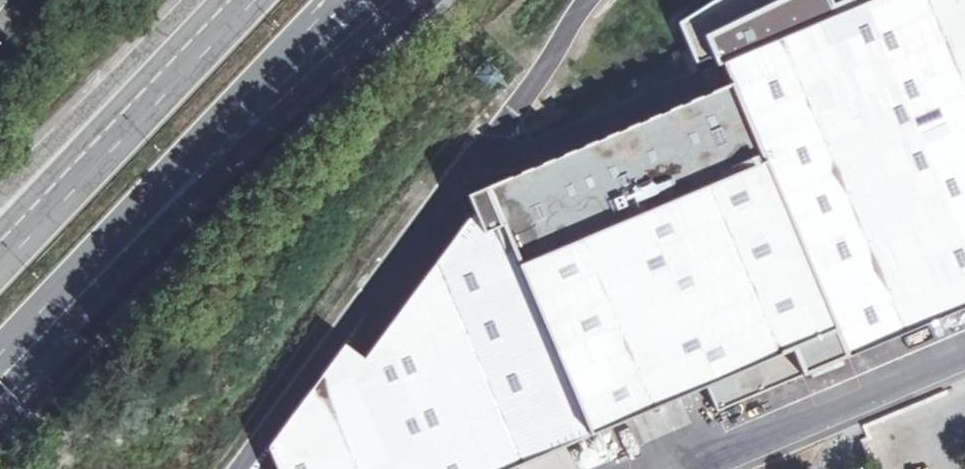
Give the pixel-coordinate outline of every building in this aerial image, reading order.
[(964,305),(964,0),(717,0),(678,24),(703,82),(709,95),(468,196),(473,216),(363,359),(355,353),(346,347),(268,448),(275,462),(277,468),(509,468),(704,389),(718,412),(964,305)]
